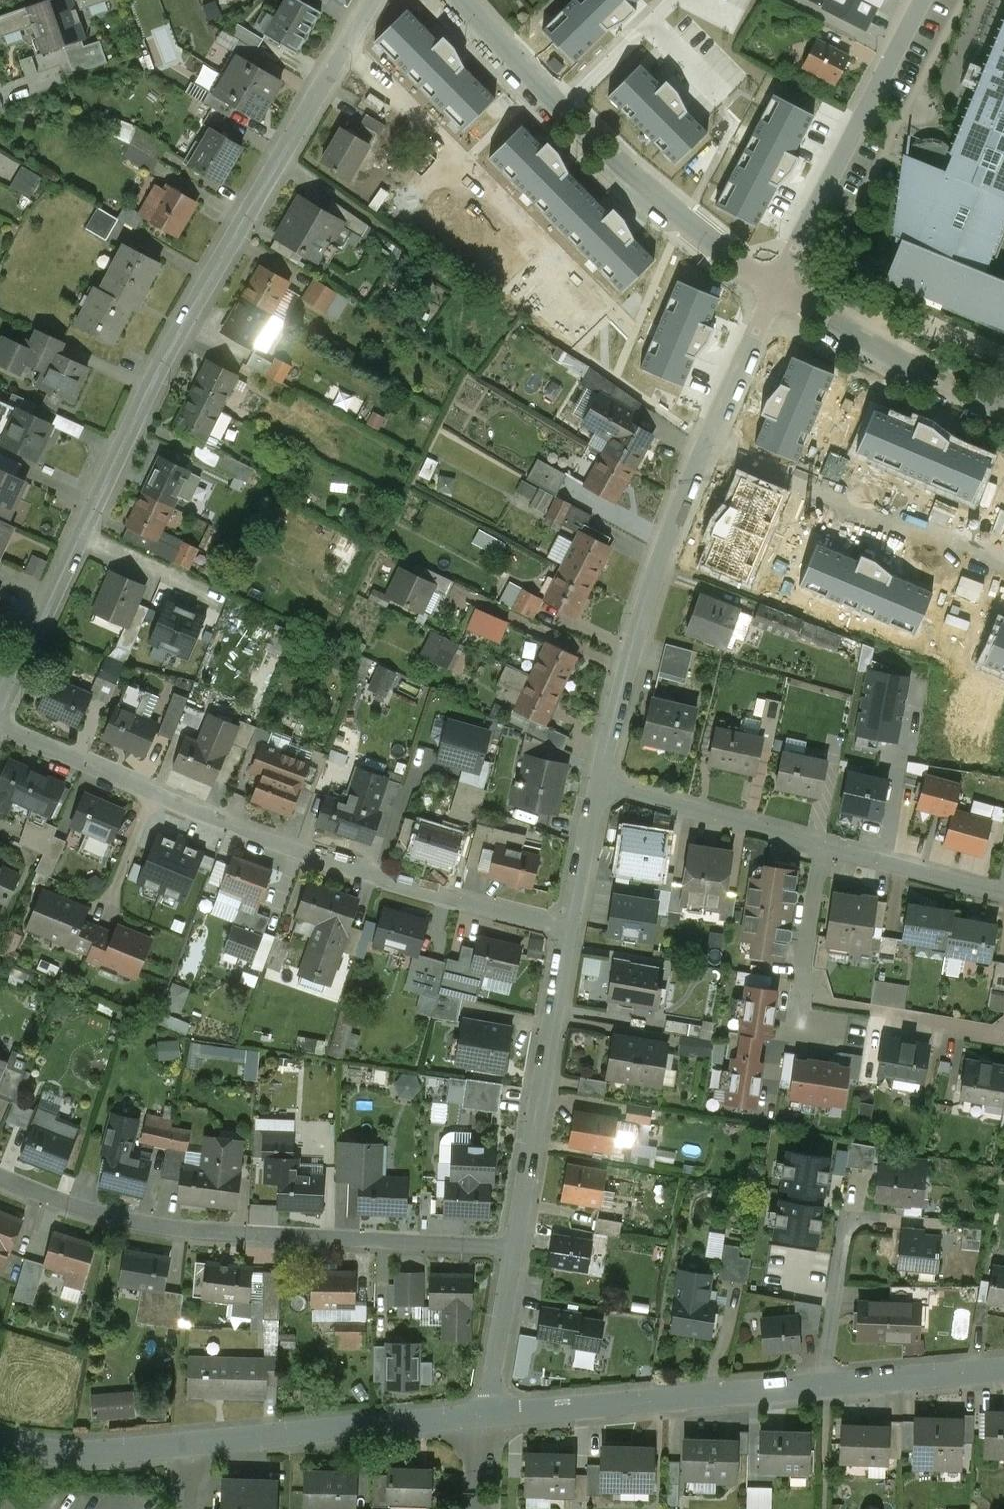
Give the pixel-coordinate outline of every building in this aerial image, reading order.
[(38,4),(0,17),(0,35),(1,38),(5,36),(21,31),(33,27),(42,54),(65,47),(83,40),(86,39),(78,11),(90,7),(106,2),(110,0),(109,0),(37,0),(38,4)] [(301,0),(284,0),(264,35),(297,54),(321,12),(301,0)] [(607,29),(627,20),(636,10),(632,5),(637,0),(574,0),(544,30),(576,61),(607,29)] [(877,6),(880,7),(884,0),(828,0),(824,8),(865,29),(877,6)] [(90,7),(93,17),(109,11),(106,2),(90,7)] [(496,98),(463,64),(455,48),(443,36),(439,40),(408,10),(376,42),(463,130),(496,98)] [(264,39),(238,24),(231,36),(240,41),(257,51),(264,39)] [(989,255),(996,259),(1003,238),(1003,225),(1001,224),(1003,217),(1003,26),(952,154),(936,147),(909,168),(902,231),(894,231),(894,240),(901,240),(885,279),(923,294),(921,300),(939,308),(941,301),(1003,327),(1003,281),(982,272),(989,255)] [(21,31),(5,36),(8,46),(25,40),(21,31)] [(65,47),(73,71),(93,69),(108,63),(106,58),(95,61),(90,44),(84,47),(83,40),(65,47)] [(101,41),(90,44),(95,61),(106,58),(101,41)] [(240,41),(233,52),(259,67),(266,57),(257,51),(240,41)] [(849,58),(816,41),(803,66),(835,83),(849,58)] [(259,67),(233,52),(222,72),(270,101),(282,80),(259,67)] [(33,57),(21,60),(27,78),(38,73),(33,57)] [(706,132),(686,111),(676,92),(666,82),(661,87),(641,66),(610,96),(675,162),(706,132)] [(222,72),(210,92),(236,108),(258,121),(270,101),(222,72)] [(236,108),(210,92),(204,103),(230,118),(236,108)] [(756,225),(776,187),(793,169),(799,158),(793,155),(813,116),(774,96),(717,205),(756,225)] [(383,128),(365,118),(360,127),(374,136),(377,138),(383,128)] [(590,193),(565,168),(558,154),(547,144),(544,147),(523,126),(490,158),(557,225),(590,193)] [(374,136),(360,127),(353,137),(367,146),(374,136)] [(167,144),(140,129),(131,144),(135,145),(158,159),(167,144)] [(353,137),(340,129),(319,163),(331,170),(330,172),(345,181),(367,146),(353,137)] [(243,149),(213,131),(192,167),(223,185),(243,149)] [(158,159),(135,145),(131,144),(124,157),(151,172),(158,159)] [(22,166),(11,186),(30,198),(42,178),(22,166)] [(167,192),(154,185),(146,199),(151,201),(152,199),(160,204),(167,192)] [(167,192),(160,204),(152,199),(151,201),(146,199),(138,212),(177,235),(197,202),(170,186),(167,192)] [(655,259),(632,236),(624,219),(613,209),(610,213),(590,193),(557,225),(622,292),(655,259)] [(323,214),(299,201),(278,238),(296,248),(319,262),(341,225),(341,224),(323,214)] [(368,227),(330,202),(323,214),(341,224),(341,225),(362,236),(368,227)] [(119,219),(99,207),(86,231),(105,242),(119,219)] [(296,248),(278,238),(271,248),(289,259),(296,248)] [(159,266),(123,247),(100,293),(132,309),(136,311),(159,266)] [(291,284),(264,268),(245,300),(272,315),(291,284)] [(683,387),(694,359),(709,342),(715,329),(708,326),(720,298),(678,281),(641,368),(683,387)] [(332,293),(315,282),(304,300),(321,311),(332,293)] [(100,293),(95,291),(77,326),(114,345),(132,309),(100,293)] [(245,300),(228,331),(254,347),(272,315),(245,300)] [(63,342),(38,330),(33,342),(58,354),(63,342)] [(4,338),(0,345),(0,352),(3,353),(0,358),(0,364),(20,373),(22,370),(28,373),(31,366),(23,362),(31,346),(30,346),(28,349),(4,338)] [(58,354),(33,342),(31,346),(23,362),(31,366),(45,373),(38,387),(72,402),(88,368),(58,354)] [(273,363),(253,352),(246,365),(266,376),(276,358),(276,357),(273,363)] [(792,357),(780,385),(768,401),(763,414),(768,415),(756,443),(799,461),(835,375),(792,357)] [(276,358),(266,376),(281,383),(291,365),(276,358)] [(237,376),(208,361),(190,396),(220,411),(237,376)] [(617,386),(590,367),(580,384),(600,395),(601,394),(610,399),(617,386)] [(610,399),(601,394),(600,395),(584,424),(611,440),(623,419),(630,424),(636,414),(610,399)] [(220,411),(190,396),(173,430),(203,445),(209,433),(220,411)] [(57,413),(38,404),(32,418),(51,427),(57,413)] [(990,458),(944,439),(932,427),(918,422),(916,427),(874,409),(856,451),(972,501),(990,458)] [(17,411),(8,429),(6,428),(0,440),(0,444),(35,460),(51,427),(32,418),(17,411)] [(220,411),(209,433),(220,439),(231,417),(220,411)] [(630,424),(623,419),(611,440),(605,452),(634,469),(653,436),(630,424)] [(634,469),(605,452),(586,485),(615,502),(634,469)] [(254,468),(222,453),(215,467),(247,483),(254,468)] [(568,475),(538,459),(527,479),(556,495),(568,475)] [(192,474),(161,460),(145,493),(176,508),(192,474)] [(0,471),(0,519),(7,522),(25,483),(0,471)] [(743,477),(729,506),(717,521),(711,534),(716,536),(704,565),(747,582),(784,496),(743,477)] [(176,508),(145,493),(130,526),(161,540),(176,508)] [(572,505),(557,497),(548,515),(563,523),(572,505)] [(0,519),(0,553),(13,525),(7,522),(0,519)] [(609,549),(578,534),(562,567),(592,583),(609,549)] [(195,550),(181,543),(173,562),(187,568),(195,550)] [(933,594),(891,576),(876,562),(862,557),(860,562),(817,544),(799,587),(915,636),(933,594)] [(454,582),(423,567),(418,577),(434,585),(432,589),(447,597),(454,582)] [(592,583),(562,567),(545,599),(576,615),(592,583)] [(418,577),(401,570),(389,595),(405,603),(405,604),(409,606),(409,605),(421,611),(432,589),(434,585),(418,577)] [(144,585),(112,571),(94,613),(125,626),(126,627),(136,603),(144,585)] [(535,617),(545,596),(511,579),(500,600),(535,617)] [(346,624),(377,638),(391,607),(360,593),(346,624)] [(726,605),(710,600),(710,601),(699,598),(687,631),(706,638),(706,637),(727,644),(738,612),(725,607),(726,605)] [(151,642),(169,650),(186,608),(168,601),(151,642)] [(125,626),(116,646),(131,652),(149,608),(136,603),(126,627),(125,626)] [(787,614),(762,605),(756,618),(781,628),(787,614)] [(206,616),(186,608),(169,650),(188,658),(206,616)] [(802,620),(787,614),(781,628),(797,634),(802,620)] [(1002,622),(984,665),(1003,673),(1003,623),(1002,622)] [(450,668),(462,642),(432,628),(419,653),(450,668)] [(577,657),(548,642),(532,677),(561,691),(577,657)] [(693,651),(666,643),(660,671),(686,679),(693,651)] [(125,664),(107,656),(98,677),(116,685),(125,664)] [(909,680),(887,676),(889,667),(872,660),(857,734),(897,742),(909,680)] [(369,687),(389,695),(398,670),(378,663),(369,687)] [(561,691),(532,677),(516,710),(546,724),(561,691)] [(89,695),(50,679),(38,709),(76,726),(89,695)] [(128,683),(104,738),(144,756),(158,724),(137,715),(147,692),(128,683)] [(188,699),(174,693),(158,734),(172,740),(188,699)] [(697,709),(652,699),(643,739),(670,746),(670,747),(688,751),(697,709)] [(782,702),(767,699),(762,721),(759,737),(763,738),(760,749),(771,752),(782,702)] [(210,714),(199,742),(187,737),(174,768),(214,785),(231,743),(238,725),(210,714)] [(762,721),(746,717),(742,719),(739,733),(759,737),(762,721)] [(257,727),(240,720),(238,725),(231,743),(248,750),(257,727)] [(490,733),(450,722),(447,733),(437,739),(442,749),(439,760),(479,771),(490,733)] [(739,733),(718,729),(710,763),(737,769),(737,770),(755,773),(760,749),(763,738),(759,737),(739,733)] [(557,747),(526,732),(520,756),(527,758),(528,756),(553,762),(557,747)] [(308,763),(264,746),(255,770),(264,774),(265,772),(299,785),(308,763)] [(328,756),(313,750),(308,763),(299,785),(299,787),(315,793),(328,756)] [(553,762),(528,756),(527,758),(522,782),(516,780),(515,785),(521,786),(517,804),(556,813),(567,765),(553,762)] [(825,765),(783,756),(776,788),(818,797),(825,765)] [(10,761),(0,781),(0,792),(11,797),(33,806),(46,778),(10,761)] [(387,779),(360,770),(351,795),(378,804),(387,779)] [(299,785),(265,772),(264,774),(254,799),(289,812),(299,787),(299,785)] [(888,782),(849,773),(841,806),(864,810),(863,814),(880,818),(888,782)] [(961,786),(926,777),(918,807),(952,817),(954,811),(961,786)] [(487,790),(460,781),(460,782),(467,785),(457,818),(478,825),(487,790)] [(0,792),(0,808),(4,810),(11,797),(0,792)] [(123,812),(85,795),(72,826),(87,832),(79,853),(102,862),(123,812)] [(378,804),(351,795),(348,804),(328,798),(319,825),(371,843),(380,815),(375,814),(378,804)] [(1003,823),(1003,809),(974,801),(970,816),(991,821),(992,819),(1003,823)] [(952,817),(951,821),(941,818),(935,839),(946,842),(945,844),(982,855),(991,821),(970,816),(954,811),(952,817)] [(424,823),(406,817),(396,849),(412,854),(411,855),(412,855),(422,823),(424,824),(424,823)] [(57,827),(37,818),(32,830),(49,837),(52,838),(57,827)] [(424,824),(422,823),(412,855),(452,867),(462,836),(424,824)] [(512,832),(479,823),(468,865),(480,868),(479,872),(529,886),(537,854),(521,850),(524,841),(511,837),(512,832)] [(74,827),(68,840),(79,846),(86,833),(74,827)] [(668,836),(624,829),(618,870),(662,877),(668,836)] [(204,853),(159,834),(139,884),(184,902),(204,853)] [(731,853),(691,847),(686,886),(683,903),(684,903),(721,908),(722,909),(725,893),(731,853)] [(272,871),(233,856),(217,901),(239,910),(240,907),(257,913),(272,871)] [(797,871),(765,866),(763,878),(752,877),(747,908),(790,915),(792,901),(793,902),(795,890),(794,890),(797,871)] [(0,867),(0,902),(2,898),(7,901),(19,875),(0,867)] [(348,897),(308,884),(297,915),(318,922),(337,928),(348,897)] [(686,886),(673,884),(669,911),(682,913),(684,903),(683,903),(686,886)] [(87,909),(43,891),(28,928),(55,938),(54,941),(72,948),(83,921),(87,909)] [(725,893),(722,909),(721,908),(719,920),(732,922),(736,895),(725,893)] [(659,901),(614,894),(608,936),(652,943),(659,901)] [(860,898),(835,894),(828,937),(827,944),(831,945),(867,950),(871,926),(875,900),(873,898),(863,897),(860,898)] [(887,902),(875,900),(871,926),(883,928),(887,902)] [(937,909),(924,907),(923,908),(908,905),(902,941),(946,948),(945,954),(946,954),(953,913),(937,910),(937,909)] [(240,907),(239,910),(234,926),(263,937),(265,933),(270,918),(257,913),(240,907)] [(790,915),(747,908),(742,940),(754,942),(752,954),(783,959),(786,940),(787,940),(789,929),(788,929),(790,915)] [(427,922),(385,909),(376,942),(417,955),(427,922)] [(967,921),(952,919),(953,913),(946,954),(990,962),(996,926),(981,924),(981,923),(968,920),(967,921)] [(99,928),(83,921),(72,948),(88,955),(99,928)] [(337,928),(318,922),(304,965),(331,975),(341,950),(347,932),(337,928)] [(363,930),(349,925),(347,932),(341,950),(356,955),(363,930)] [(263,937),(234,926),(225,951),(253,963),(263,937)] [(151,940),(119,927),(116,934),(103,964),(104,965),(135,977),(151,940)] [(99,928),(88,955),(87,959),(104,966),(104,965),(103,964),(116,934),(99,928)] [(263,937),(253,963),(251,969),(262,972),(265,966),(276,937),(265,933),(263,937)] [(828,937),(818,935),(813,967),(827,969),(831,945),(827,944),(828,937)] [(276,937),(265,966),(280,971),(291,942),(276,937)] [(521,947),(480,937),(477,950),(473,969),(477,970),(514,979),(521,947)] [(897,939),(881,937),(878,960),(893,962),(897,939)] [(477,950),(463,946),(459,962),(455,978),(456,979),(473,983),(477,970),(473,969),(477,950)] [(600,974),(603,957),(586,954),(583,972),(600,974)] [(423,962),(414,960),(406,990),(438,999),(439,993),(442,984),(447,962),(425,956),(423,962)] [(459,962),(448,959),(447,962),(442,984),(454,987),(456,979),(455,978),(459,962)] [(664,971),(629,965),(630,961),(616,959),(609,999),(635,1004),(635,1005),(658,1009),(662,987),(661,987),(664,971)] [(997,962),(992,987),(1003,989),(1003,963),(997,962)] [(772,977),(738,972),(736,984),(746,985),(770,989),(772,977)] [(473,983),(456,979),(454,987),(452,996),(462,998),(477,1002),(481,985),(473,983)] [(906,1007),(911,985),(882,979),(878,1001),(906,1007)] [(454,987),(442,984),(439,993),(452,996),(454,987)] [(770,989),(746,985),(739,1033),(739,1034),(761,1038),(770,1039),(778,990),(770,989)] [(452,996),(439,993),(438,999),(433,1017),(458,1022),(462,998),(452,996)] [(512,1027),(463,1019),(456,1063),(505,1071),(512,1027)] [(688,1024),(668,1021),(666,1031),(686,1034),(688,1024)] [(761,1038),(739,1034),(739,1033),(730,1032),(726,1058),(731,1059),(732,1057),(757,1061),(761,1038)] [(641,1041),(615,1037),(608,1077),(635,1081),(641,1041)] [(928,1046),(884,1039),(878,1073),(923,1081),(928,1046)] [(257,1078),(261,1050),(197,1041),(196,1053),(247,1060),(245,1076),(257,1078)] [(641,1041),(635,1081),(661,1085),(667,1046),(641,1041)] [(798,1054),(785,1052),(780,1087),(792,1089),(796,1060),(797,1060),(798,1054)] [(863,1056),(846,1054),(829,1058),(828,1063),(830,1064),(829,1065),(849,1068),(847,1078),(859,1080),(863,1056)] [(757,1061),(732,1057),(731,1059),(725,1103),(756,1108),(763,1062),(757,1061)] [(797,1060),(796,1060),(792,1089),(791,1097),(803,1099),(803,1100),(817,1102),(823,1063),(816,1061),(815,1063),(797,1060)] [(966,1061),(960,1098),(1003,1105),(1003,1067),(966,1061)] [(849,1068),(829,1065),(830,1064),(828,1063),(823,1063),(817,1102),(830,1104),(830,1103),(843,1105),(847,1078),(849,1068)] [(7,1064),(0,1081),(0,1096),(12,1101),(25,1071),(7,1064)] [(398,1073),(399,1095),(420,1094),(419,1072),(398,1073)] [(608,1082),(581,1077),(578,1093),(605,1098),(608,1082)] [(502,1082),(466,1078),(464,1106),(497,1110),(502,1082)] [(35,1111),(23,1106),(16,1125),(28,1130),(35,1111)] [(653,1110),(631,1106),(629,1118),(650,1122),(653,1110)] [(79,1128),(56,1119),(58,1114),(38,1107),(31,1124),(36,1125),(36,1127),(74,1141),(79,1128)] [(615,1120),(577,1113),(572,1145),(610,1151),(615,1120)] [(138,1120),(113,1114),(103,1152),(109,1154),(110,1153),(129,1158),(138,1120)] [(173,1120),(148,1115),(142,1140),(168,1147),(172,1129),(173,1120)] [(294,1121),(258,1119),(255,1157),(263,1158),(264,1131),(294,1132),(294,1121)] [(36,1127),(34,1126),(22,1157),(62,1172),(74,1141),(36,1127)] [(191,1133),(172,1129),(168,1147),(187,1150),(191,1133)] [(294,1132),(264,1131),(263,1158),(293,1159),(294,1132)] [(242,1142),(220,1139),(205,1151),(214,1163),(213,1171),(226,1173),(222,1206),(236,1207),(240,1172),(238,1172),(242,1142)] [(654,1163),(657,1145),(637,1142),(634,1160),(654,1163)] [(876,1147),(850,1142),(846,1166),(873,1170),(876,1147)] [(351,1143),(338,1143),(337,1182),(350,1182),(350,1181),(351,1143)] [(404,1181),(375,1180),(376,1144),(351,1143),(350,1181),(363,1181),(362,1211),(403,1212),(404,1181)] [(485,1147),(453,1145),(451,1181),(489,1183),(493,1183),(494,1154),(485,1147)] [(633,1147),(622,1145),(620,1154),(632,1156),(633,1147)] [(187,1150),(168,1147),(161,1178),(182,1181),(183,1182),(185,1167),(187,1151),(187,1150)] [(787,1150),(781,1191),(790,1192),(816,1196),(826,1198),(832,1157),(787,1150)] [(199,1153),(187,1151),(185,1167),(213,1171),(214,1163),(205,1151),(199,1153)] [(129,1158),(110,1153),(109,1154),(102,1185),(143,1195),(150,1163),(129,1158)] [(895,1166),(879,1164),(875,1199),(911,1202),(911,1204),(922,1205),(926,1162),(910,1160),(896,1159),(895,1166)] [(312,1165),(283,1164),(282,1175),(323,1177),(324,1166),(312,1165)] [(606,1173),(570,1167),(570,1166),(568,1166),(562,1198),(601,1205),(606,1173)] [(185,1167),(183,1182),(182,1181),(180,1200),(222,1206),(226,1173),(213,1171),(185,1167)] [(282,1175),(281,1175),(280,1207),(322,1209),(323,1177),(282,1175)] [(451,1181),(448,1181),(446,1214),(487,1216),(489,1183),(451,1181)] [(773,1239),(818,1246),(825,1206),(815,1205),(816,1196),(790,1192),(789,1201),(779,1199),(773,1239)] [(0,1212),(0,1270),(1,1270),(22,1221),(0,1212)] [(956,1220),(924,1217),(923,1229),(946,1231),(946,1229),(955,1230),(956,1220)] [(622,1222),(597,1218),(595,1233),(620,1237),(622,1222)] [(924,1232),(902,1229),(898,1267),(919,1269),(920,1269),(920,1267),(937,1269),(940,1238),(923,1236),(924,1232)] [(95,1246),(55,1233),(45,1265),(67,1272),(64,1283),(82,1289),(95,1246)] [(590,1243),(556,1237),(551,1264),(585,1269),(590,1243)] [(740,1247),(724,1244),(722,1254),(739,1256),(740,1247)] [(169,1259),(127,1252),(122,1284),(163,1291),(169,1259)] [(722,1254),(718,1279),(747,1284),(751,1258),(739,1256),(722,1254)] [(45,1265),(25,1259),(17,1285),(37,1291),(45,1265)] [(208,1264),(197,1263),(195,1295),(204,1296),(208,1264)] [(252,1268),(208,1263),(208,1264),(204,1296),(204,1297),(247,1302),(251,1272),(252,1268)] [(937,1269),(920,1267),(920,1269),(919,1269),(917,1287),(929,1287),(936,1287),(937,1277),(937,1269)] [(993,1267),(987,1301),(989,1302),(1003,1304),(1003,1269),(993,1267)] [(711,1276),(680,1271),(676,1297),(716,1303),(717,1291),(708,1290),(711,1276)] [(265,1272),(251,1272),(247,1302),(252,1303),(252,1301),(264,1301),(265,1272)] [(281,1273),(265,1272),(264,1301),(263,1320),(279,1320),(281,1273)] [(355,1274),(313,1273),(313,1306),(355,1306),(355,1274)] [(473,1275),(431,1274),(430,1307),(470,1308),(472,1308),(473,1275)] [(421,1282),(398,1282),(398,1305),(421,1305),(421,1282)] [(37,1291),(17,1285),(13,1299),(33,1305),(37,1291)] [(917,1287),(891,1286),(890,1302),(890,1303),(920,1304),(920,1305),(929,1305),(929,1287),(917,1287)] [(676,1297),(671,1331),(711,1337),(716,1303),(676,1297)] [(987,1301),(977,1300),(973,1323),(985,1325),(989,1302),(987,1301)] [(264,1301),(252,1301),(252,1303),(251,1330),(263,1331),(263,1320),(264,1301)] [(822,1305),(794,1301),(796,1317),(798,1335),(817,1333),(822,1305)] [(920,1304),(890,1303),(890,1302),(869,1302),(869,1303),(859,1302),(858,1338),(919,1340),(920,1305),(920,1304)] [(173,1309),(146,1304),(143,1322),(170,1327),(173,1309)] [(470,1308),(430,1307),(430,1308),(444,1308),(444,1338),(469,1338),(470,1308)] [(539,1337),(575,1343),(574,1348),(598,1352),(603,1322),(579,1318),(580,1315),(544,1308),(539,1337)] [(796,1317),(762,1320),(764,1352),(799,1349),(798,1335),(796,1317)] [(365,1323),(337,1322),(336,1348),(364,1348),(365,1323)] [(387,1333),(387,1344),(377,1344),(378,1379),(389,1378),(389,1388),(442,1387),(441,1358),(429,1358),(428,1331),(387,1333)] [(539,1338),(521,1335),(514,1376),(524,1378),(528,1374),(532,1353),(536,1350),(539,1338)] [(278,1357),(265,1356),(265,1361),(266,1361),(265,1383),(277,1384),(278,1357)] [(265,1361),(191,1359),(189,1395),(204,1395),(204,1393),(224,1394),(224,1396),(265,1397),(265,1383),(266,1361),(265,1361)] [(132,1398),(93,1400),(94,1420),(133,1418),(132,1398)] [(986,1413),(985,1455),(1003,1456),(1003,1413),(986,1413)] [(975,1415),(962,1415),(962,1421),(963,1421),(962,1443),(974,1443),(975,1415)] [(930,1420),(915,1420),(915,1422),(914,1452),(914,1466),(937,1467),(939,1422),(930,1422),(930,1420)] [(903,1422),(885,1421),(885,1428),(886,1428),(885,1441),(888,1442),(888,1458),(902,1459),(902,1451),(903,1422)] [(915,1422),(903,1421),(903,1422),(902,1451),(914,1452),(915,1422)] [(962,1421),(948,1421),(948,1423),(939,1422),(937,1467),(961,1467),(962,1443),(963,1421),(962,1421)] [(885,1428),(843,1426),(842,1462),(888,1463),(888,1458),(888,1442),(885,1441),(886,1428),(885,1428)] [(748,1432),(737,1431),(736,1442),(736,1454),(748,1455),(748,1432)] [(810,1434),(761,1432),(760,1471),(809,1472),(810,1434)] [(736,1442),(685,1441),(684,1476),(716,1476),(716,1481),(735,1481),(736,1454),(736,1442)] [(652,1449),(604,1448),(603,1465),(602,1465),(601,1488),(602,1488),(651,1489),(652,1449)] [(574,1456),(528,1455),(527,1493),(571,1494),(572,1494),(573,1474),(574,1456)] [(680,1461),(668,1461),(667,1506),(679,1507),(680,1461)] [(602,1465),(588,1464),(587,1475),(587,1495),(602,1496),(602,1488),(601,1488),(602,1465)] [(431,1468),(389,1467),(389,1475),(388,1503),(389,1503),(430,1504),(431,1468)] [(307,1473),(306,1502),(324,1503),(324,1508),(354,1508),(355,1474),(307,1473)] [(389,1475),(374,1474),(374,1506),(389,1507),(389,1503),(388,1503),(389,1475)] [(587,1475),(573,1474),(572,1494),(571,1494),(570,1501),(586,1502),(587,1495),(587,1475)] [(222,1481),(221,1508),(277,1508),(278,1482),(260,1482),(259,1482),(251,1482),(251,1481),(222,1481)] [(747,1487),(747,1508),(771,1508),(772,1488),(747,1487)]
